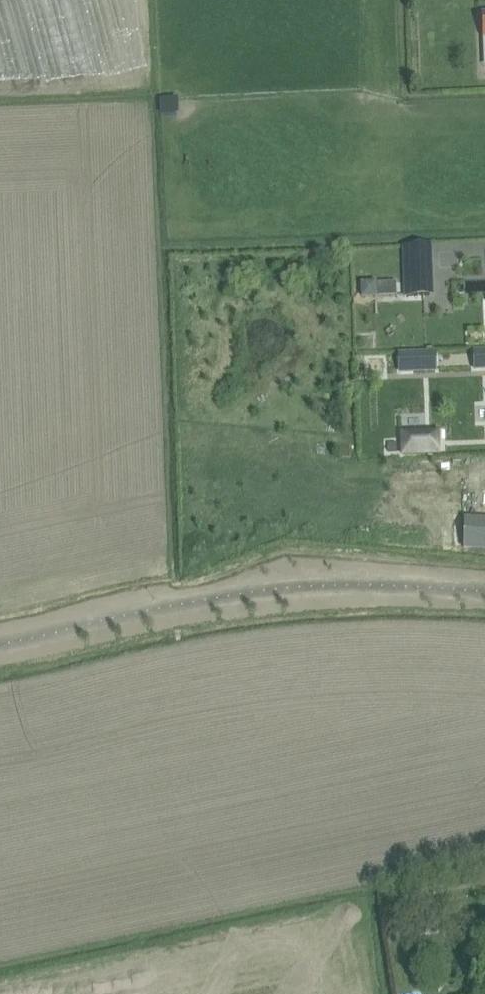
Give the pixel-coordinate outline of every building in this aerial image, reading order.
[(430,270),(406,271),(407,296),(431,295),(430,270)] [(475,353),(475,368),(484,368),(484,352),(475,353)] [(435,354),(400,356),(400,371),(436,370),(435,354)] [(403,434),(403,454),(439,453),(438,433),(416,433),(417,437),(403,438),(403,434)] [(464,548),(465,548),(484,549),(484,520),(465,519),(465,522),(464,548)]
